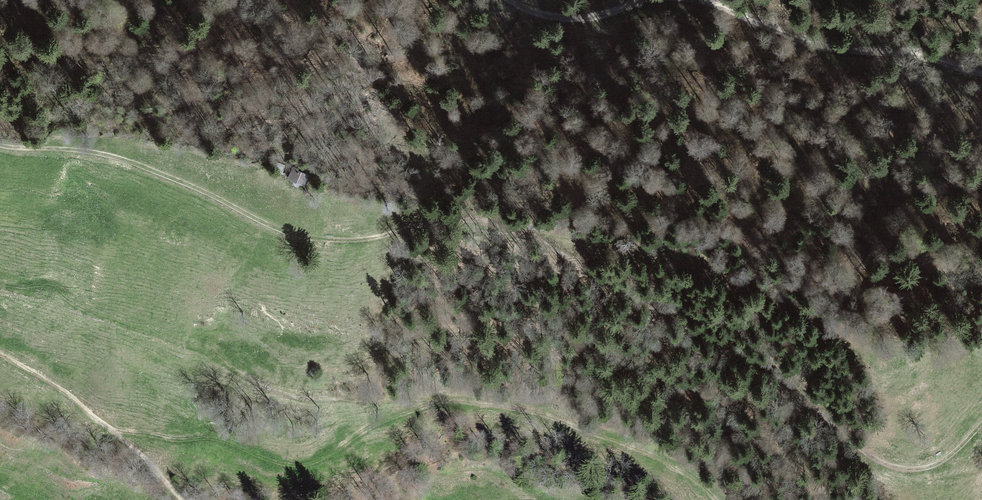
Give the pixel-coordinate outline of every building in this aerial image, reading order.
[(306,173),(290,167),(286,175),(302,181),(306,173)]
